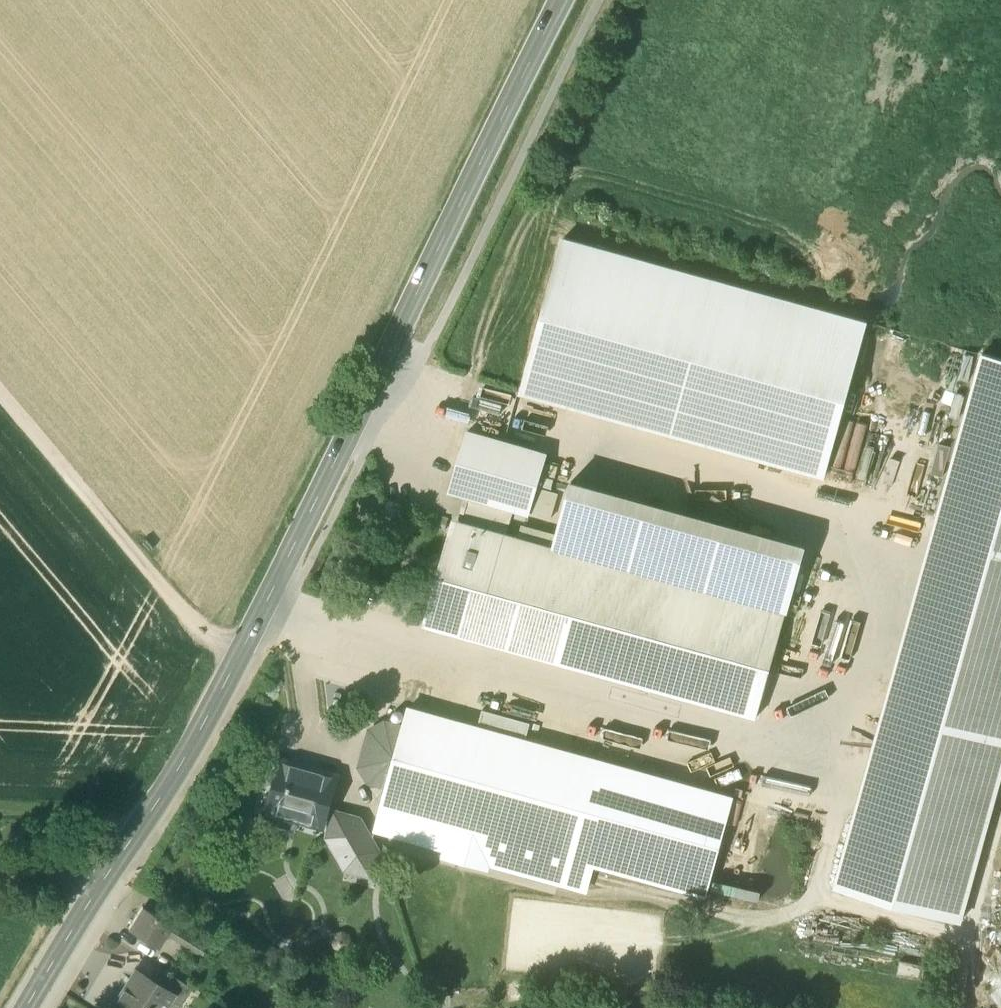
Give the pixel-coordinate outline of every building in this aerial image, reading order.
[(866,321),(564,238),(521,394),(823,477),(847,390),(866,321)] [(835,886),(960,920),(1000,771),(1000,356),(980,351),(835,886)] [(546,454),(467,432),(450,491),(467,496),(513,510),(528,514),(546,454)] [(556,465),(546,463),(540,486),(549,488),(556,465)] [(804,543),(572,480),(554,547),(785,611),(804,543)] [(558,492),(537,487),(528,514),(528,515),(550,521),(558,492)] [(513,510),(467,496),(461,518),(491,526),(492,522),(508,527),(513,510)] [(527,516),(516,513),(514,518),(525,522),(527,516)] [(449,518),(437,515),(434,527),(445,530),(449,518)] [(554,547),(460,521),(448,564),(444,563),(441,565),(439,573),(441,575),(445,576),(431,627),(456,633),(757,717),(786,611),(785,611),(554,547)] [(595,759),(410,708),(404,727),(387,786),(382,805),(430,819),(569,857),(595,759)] [(388,723),(373,730),(364,768),(373,782),(387,786),(404,727),(388,723)] [(339,777),(280,759),(275,774),(273,774),(267,777),(265,783),(269,789),(271,789),(265,808),(325,826),(339,777)] [(735,797),(595,759),(569,857),(708,896),(735,797)] [(430,819),(382,805),(376,828),(424,841),(430,819)] [(361,819),(336,812),(329,837),(346,869),(371,876),(379,851),(361,819)] [(569,857),(430,819),(424,841),(446,847),(444,855),(491,868),(492,864),(561,883),(569,857)] [(167,908),(149,896),(143,906),(161,918),(167,908)] [(143,906),(142,906),(129,928),(158,946),(166,933),(187,946),(193,938),(161,918),(143,906)] [(206,947),(193,938),(187,946),(201,955),(206,947)] [(135,969),(111,1007),(112,1007),(151,1007),(153,1007),(165,1007),(170,1000),(174,994),(154,982),(135,969)] [(192,988),(162,969),(154,982),(174,994),(170,1000),(180,1006),(192,988)]
